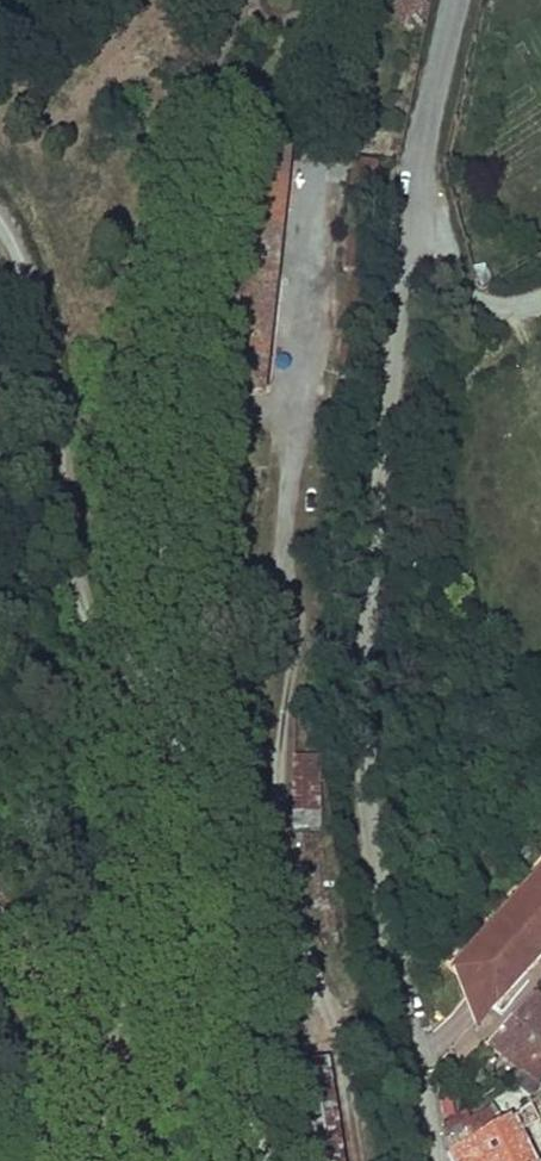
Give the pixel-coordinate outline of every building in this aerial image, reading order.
[(420,0),(390,0),(404,21),(425,7),(420,0)] [(262,395),(289,156),(240,151),(213,389),(262,395)] [(317,810),(317,761),(297,760),(297,811),(317,810)] [(540,960),(540,874),(453,976),(455,981),(494,1014),(540,960)] [(455,981),(477,1035),(494,1014),(455,981)] [(492,1045),(522,1070),(540,1048),(540,1003),(533,997),(492,1045)] [(522,1070),(540,1086),(540,1048),(522,1070)] [(327,1064),(301,1067),(315,1160),(341,1160),(327,1064)] [(451,1150),(456,1160),(530,1160),(518,1137),(539,1126),(530,1109),(451,1150)] [(474,1124),(448,1136),(450,1147),(478,1132),(474,1124)]
